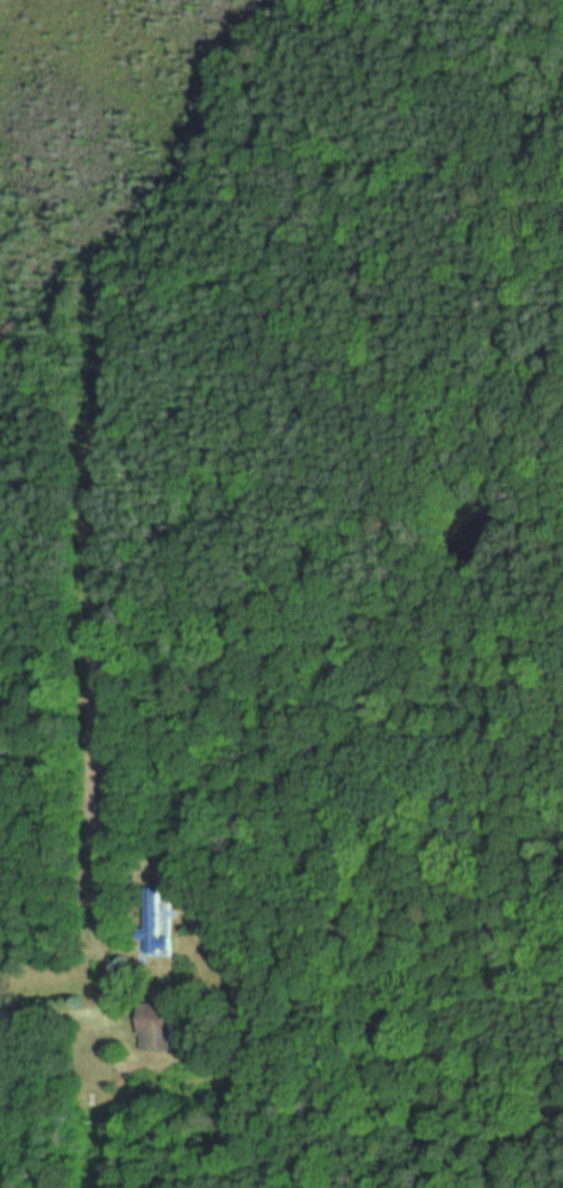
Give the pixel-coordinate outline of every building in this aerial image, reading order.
[(168,886),(140,886),(140,926),(135,926),(135,955),(169,954),(168,886)] [(170,1048),(170,1000),(133,1000),(133,1048),(170,1048)]
